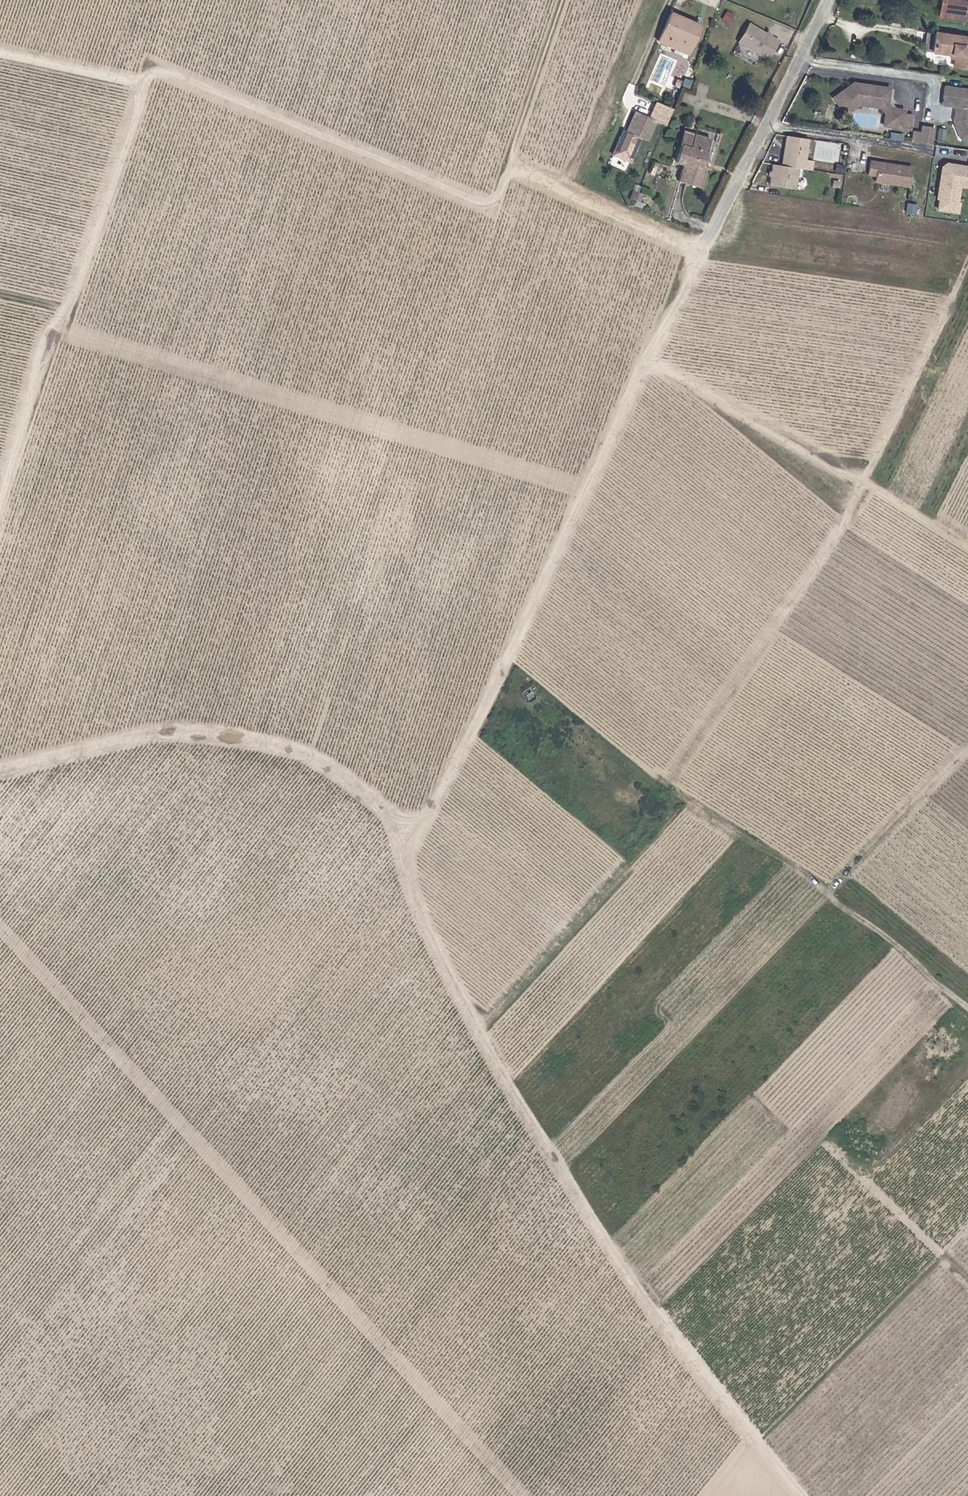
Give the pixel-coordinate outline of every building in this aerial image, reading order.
[(966,16),(967,7),(945,5),(940,4),(939,13),(945,13),(966,16)] [(687,42),(692,44),(698,30),(669,17),(657,45),(672,52),(674,48),(683,51),(687,42)] [(778,41),(749,21),(737,39),(766,59),(778,41)] [(954,58),(953,67),(967,70),(967,38),(935,31),(932,49),(950,53),(955,54),(954,58)] [(685,58),(692,44),(687,42),(683,51),(674,48),(672,52),(685,58)] [(854,82),(835,97),(847,113),(859,103),(866,104),(866,103),(883,105),(883,106),(886,112),(886,113),(895,115),(894,125),(903,127),(905,109),(888,106),(890,87),(854,82)] [(946,85),(943,103),(957,105),(955,118),(962,138),(967,135),(967,88),(946,85)] [(895,115),(886,113),(885,124),(894,125),(895,115)] [(624,135),(618,149),(635,156),(641,142),(647,145),(656,125),(635,116),(627,136),(624,135)] [(922,125),(920,142),(932,144),(935,127),(922,125)] [(812,158),(814,141),(784,137),(780,164),(773,163),(769,188),(796,190),(800,169),(805,169),(806,157),(812,158)] [(691,138),(685,149),(693,152),(698,141),(691,138)] [(717,150),(698,141),(693,152),(685,149),(678,164),(686,168),(677,187),(701,198),(710,179),(705,177),(717,150)] [(726,155),(717,150),(705,177),(710,179),(713,180),(726,155)] [(911,188),(913,166),(870,161),(867,177),(875,178),(874,184),(911,188)] [(947,162),(941,166),(936,201),(938,201),(936,212),(960,215),(962,202),(959,202),(962,188),(967,189),(967,165),(947,162)] [(433,463),(436,454),(427,452),(425,460),(433,463)]
